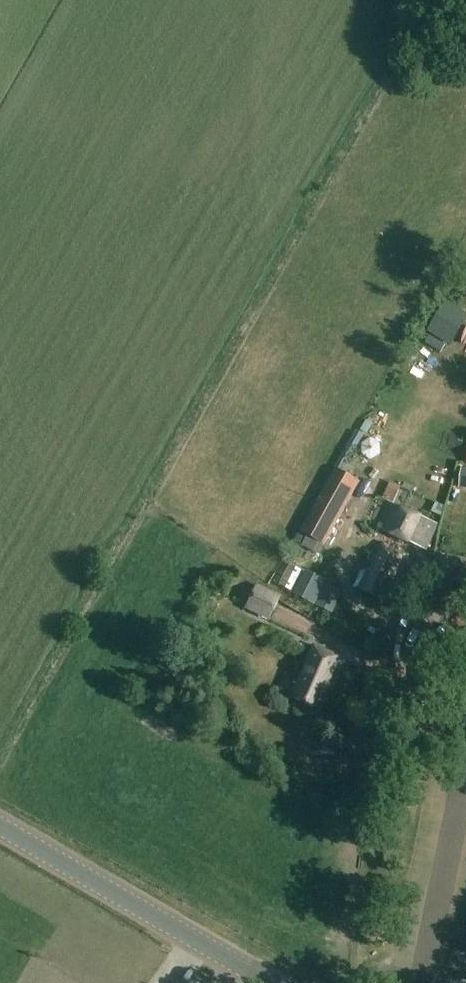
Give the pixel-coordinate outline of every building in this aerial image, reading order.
[(361,444),(362,455),(371,460),(380,454),(380,444),(370,439),(361,444)] [(336,469),(301,532),(325,545),(360,482),(336,469)] [(389,503),(378,529),(426,550),(437,525),(422,518),(423,517),(402,508),(401,509),(389,503)] [(359,589),(387,601),(407,555),(380,543),(359,589)] [(435,556),(429,589),(455,594),(461,561),(435,556)] [(304,571),(292,594),(331,614),(341,594),(324,585),(326,582),(304,571)] [(245,609),(269,621),(280,596),(256,585),(245,609)] [(214,602),(210,611),(235,622),(239,612),(214,602)] [(278,643),(253,699),(275,708),(300,653),(278,643)] [(292,698),(316,708),(337,656),(314,646),(292,698)] [(158,670),(173,676),(178,664),(164,656),(158,670)]
